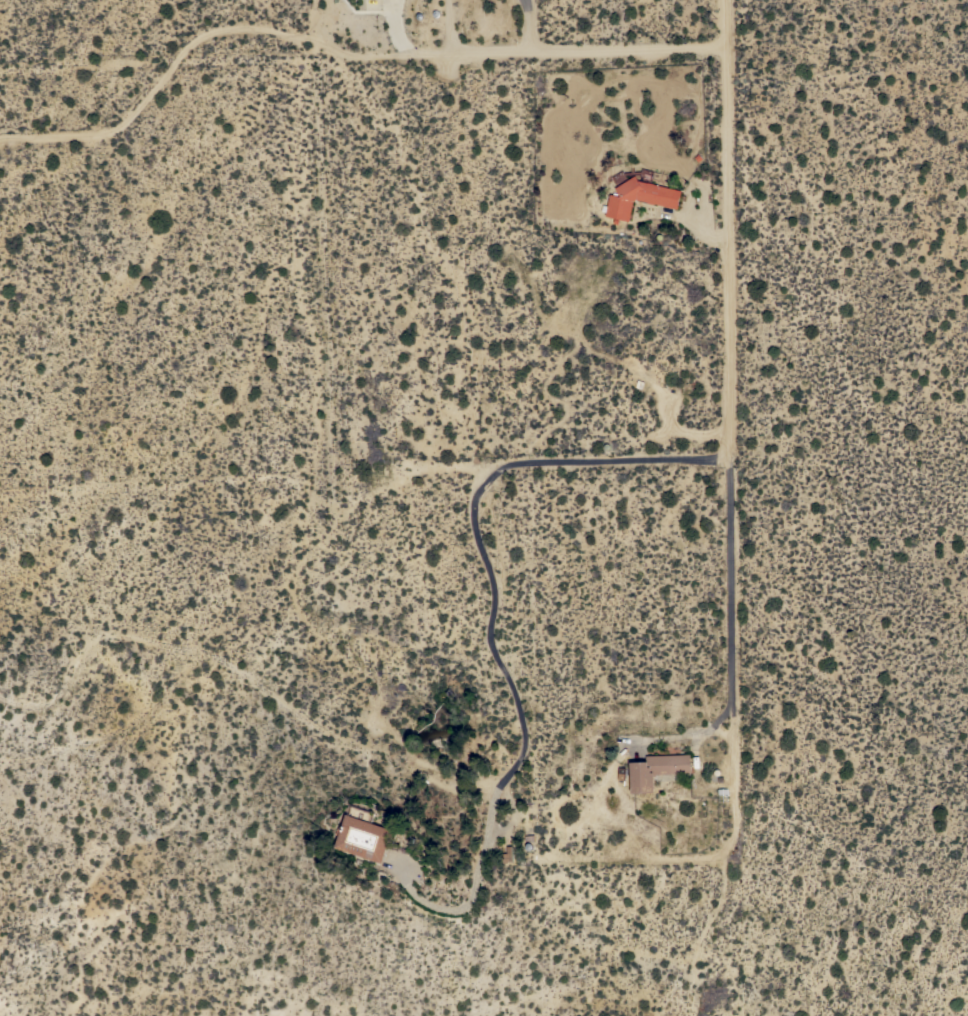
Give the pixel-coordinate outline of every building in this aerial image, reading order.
[(634,201),(628,222),(619,219),(618,224),(613,223),(614,218),(605,216),(610,194),(620,196),(615,188),(636,175),(638,180),(648,182),(655,183),(655,184),(681,191),(677,209),(655,203),(654,204),(647,203),(647,201),(637,199),(634,201)] [(691,773),(654,774),(655,792),(632,793),(631,762),(646,761),(646,755),(690,754),(691,773)] [(342,834),(338,833),(341,826),(344,827),(349,814),(351,814),(354,805),(377,813),(373,822),(395,830),(384,863),(338,847),(342,834)]
